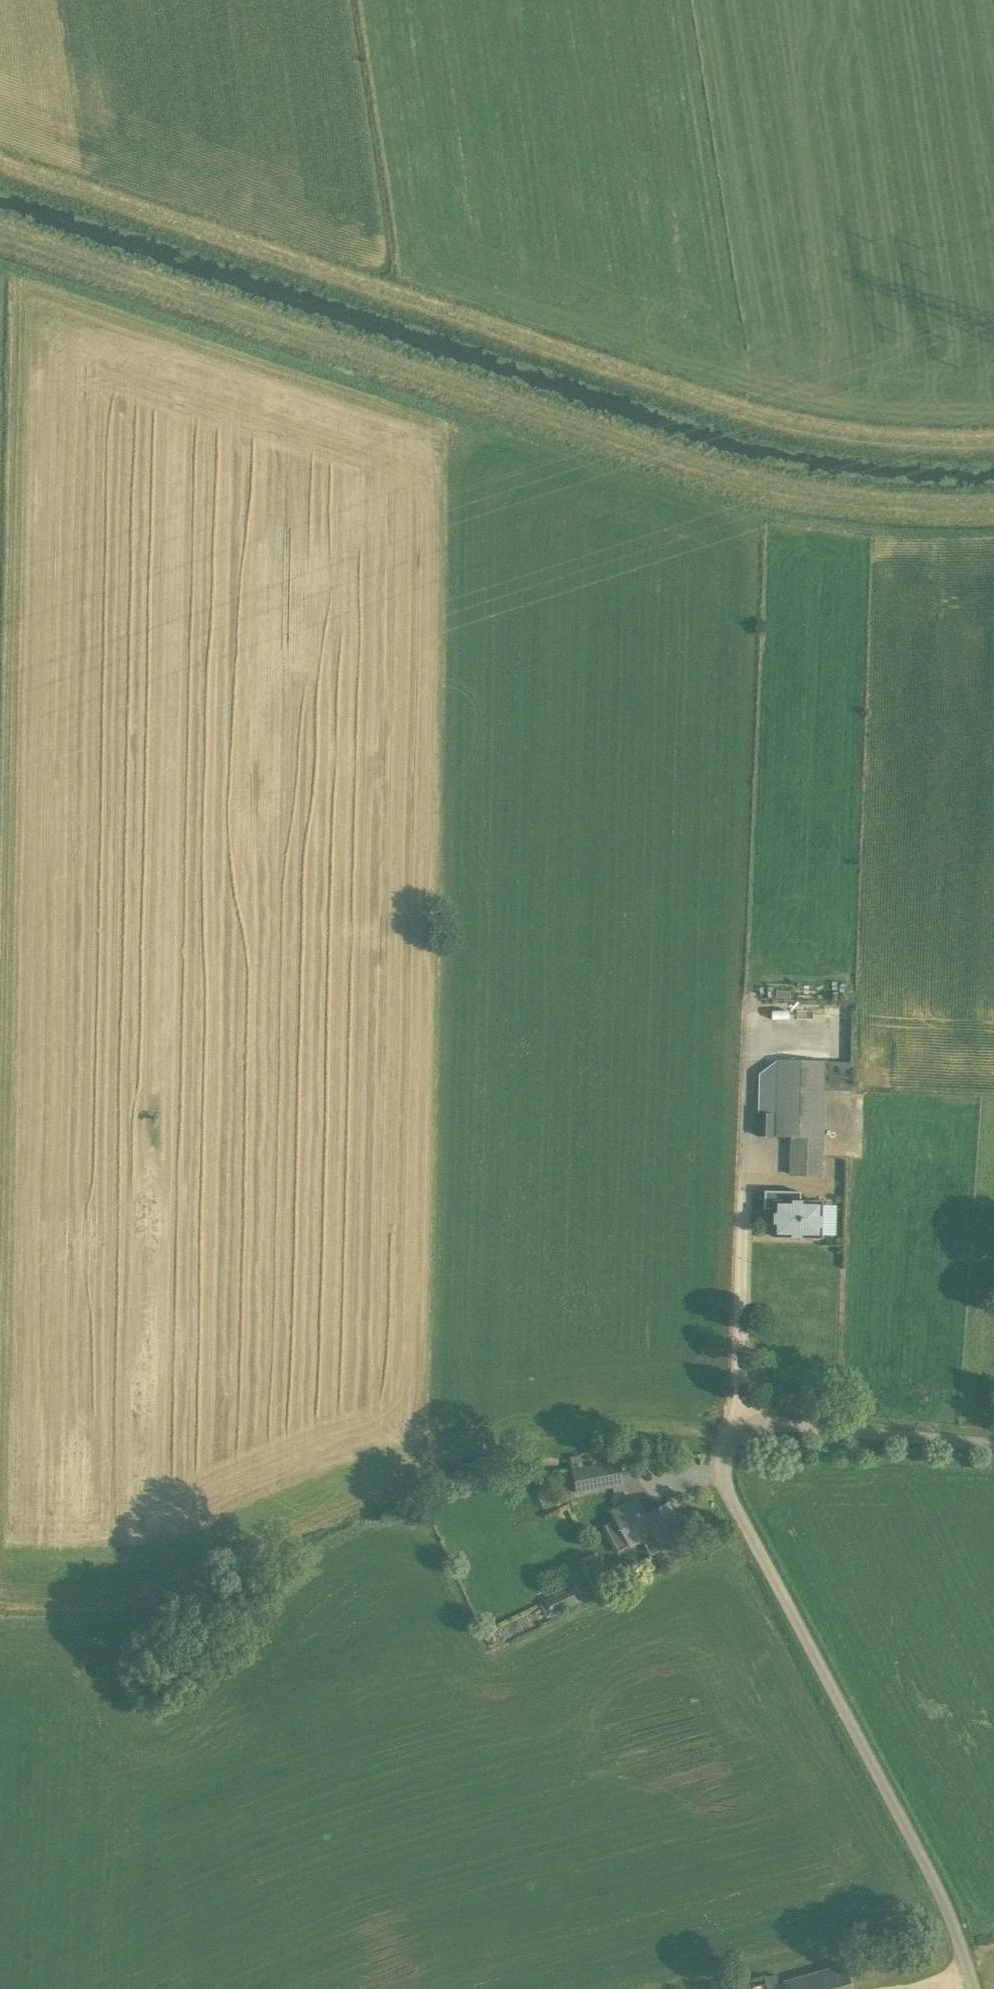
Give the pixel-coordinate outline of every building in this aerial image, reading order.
[(756,1073),(754,1136),(773,1136),(790,1136),(789,1176),(823,1176),(825,1090),(849,1090),(849,1061),(775,1059),(756,1073)] [(773,1210),(773,1237),(820,1238),(820,1202),(800,1202),(800,1192),(764,1191),(763,1209),(773,1210)] [(617,1461),(572,1471),(577,1494),(622,1485),(617,1461)] [(610,1513),(612,1518),(600,1526),(616,1554),(640,1540),(649,1556),(665,1547),(662,1542),(682,1530),(667,1504),(645,1516),(635,1499),(610,1513)] [(783,1981),(785,1988),(851,1988),(845,1965),(783,1981)]
